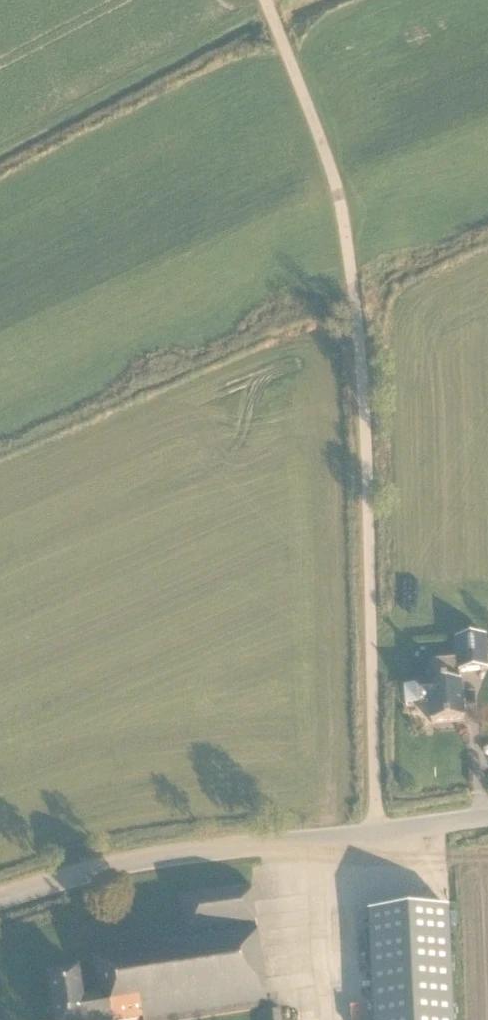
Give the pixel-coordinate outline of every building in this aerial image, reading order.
[(458,660),(431,662),(432,677),(435,677),(436,684),(418,685),(419,703),(431,703),(433,723),(465,721),(462,682),(460,682),(459,672),(487,670),(487,659),(486,637),(456,639),(458,660)] [(269,1008),(252,886),(180,896),(186,937),(93,952),(101,996),(85,999),(80,974),(49,979),(56,1019),(136,1019),(144,1019),(191,1019),(269,1008)] [(370,915),(375,1019),(455,1019),(450,911),(370,915)] [(280,1010),(258,1013),(259,1019),(281,1019),(280,1010)]
